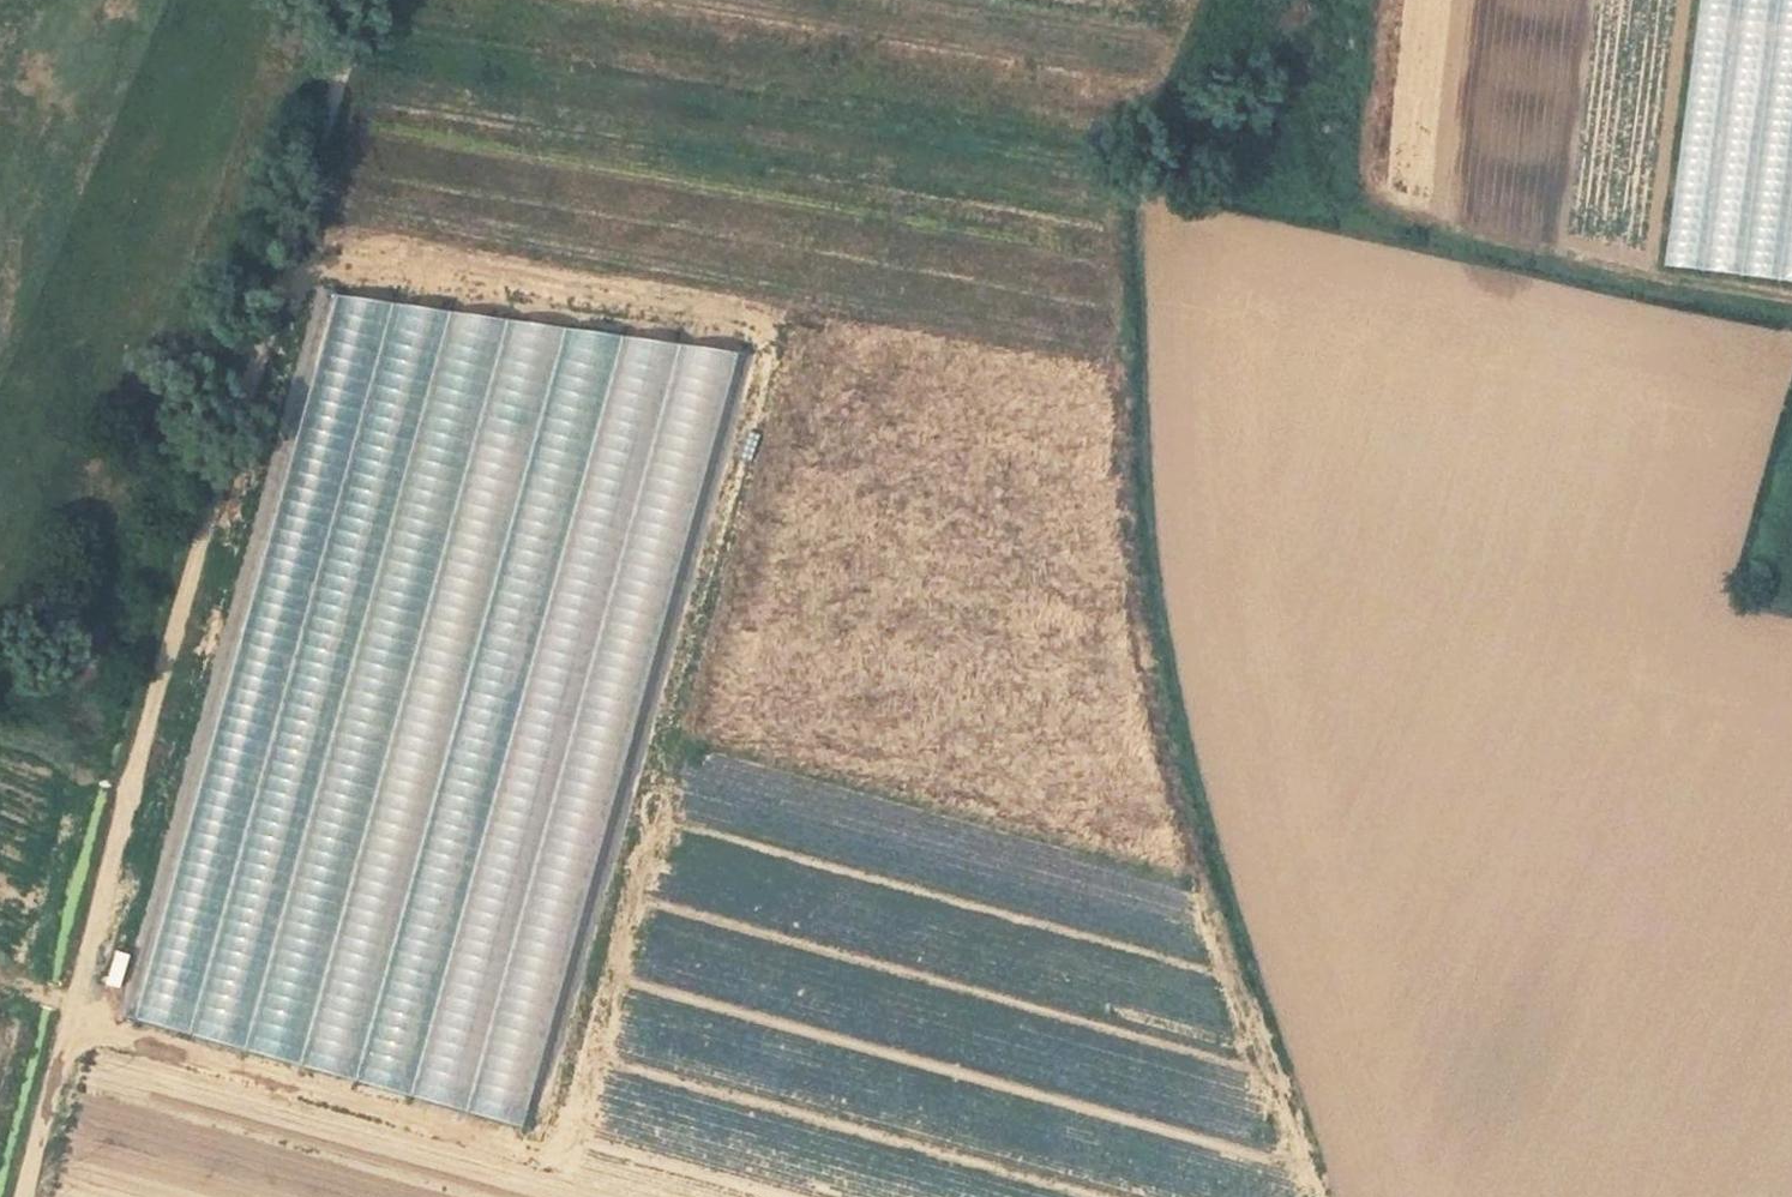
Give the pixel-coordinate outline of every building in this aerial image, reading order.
[(1668,269),(1791,283),(1791,0),(1700,0),(1668,269)]
